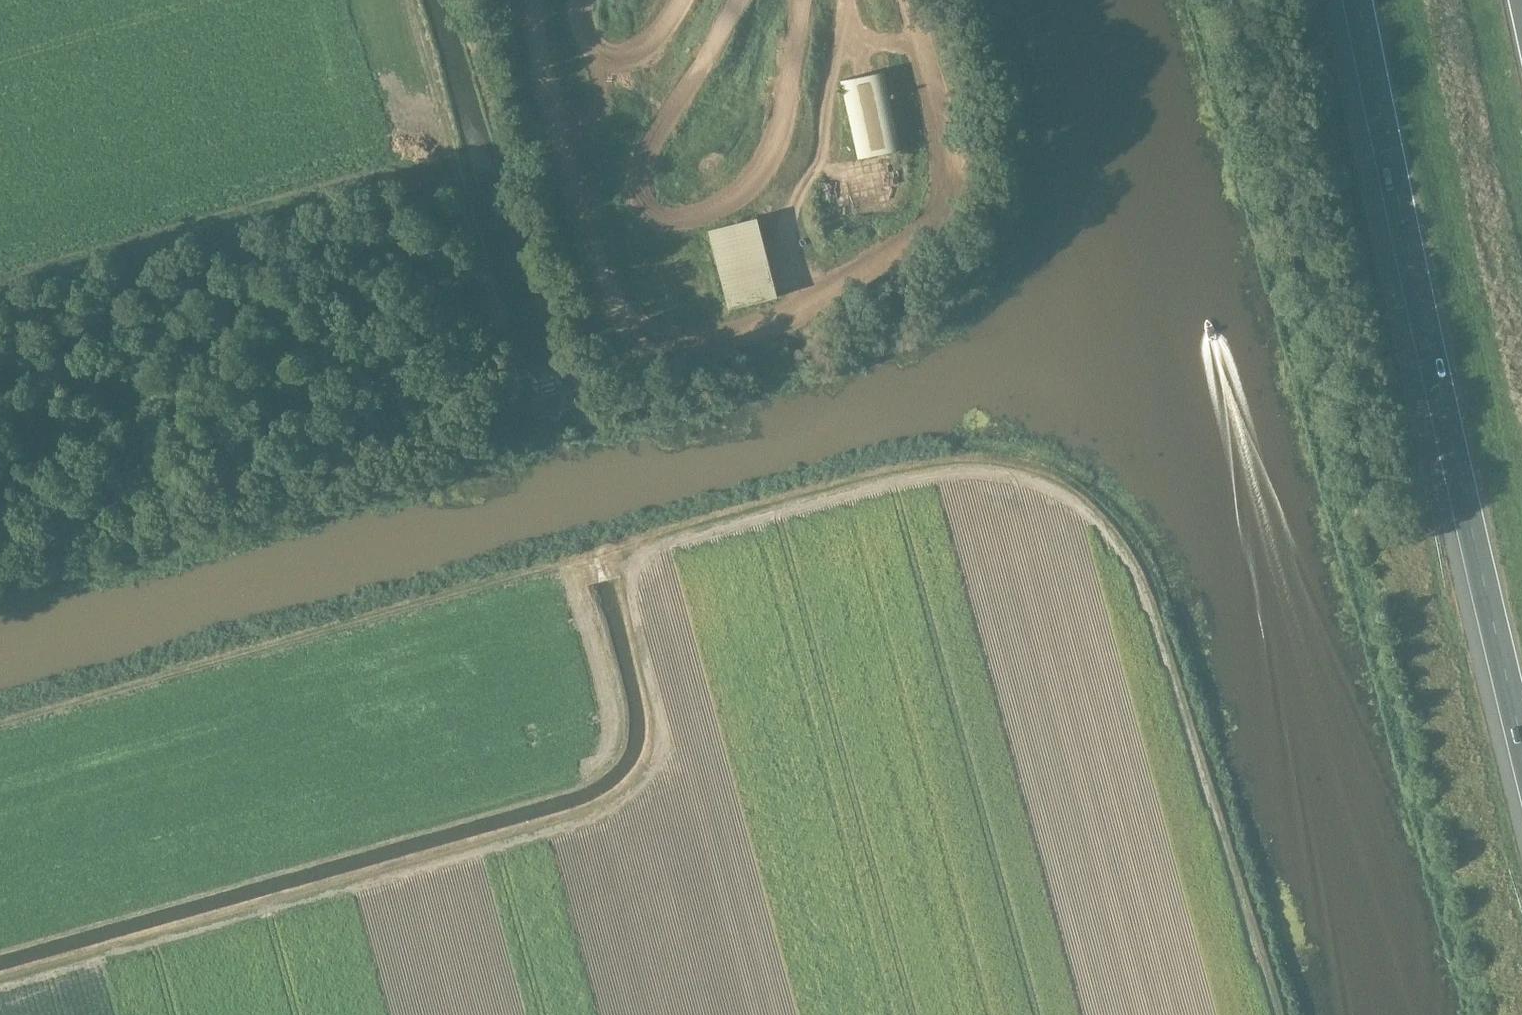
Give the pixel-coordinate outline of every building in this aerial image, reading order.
[(840,80),(857,158),(901,148),(883,71),(840,80)] [(843,196),(826,199),(828,209),(844,205),(843,196)]
